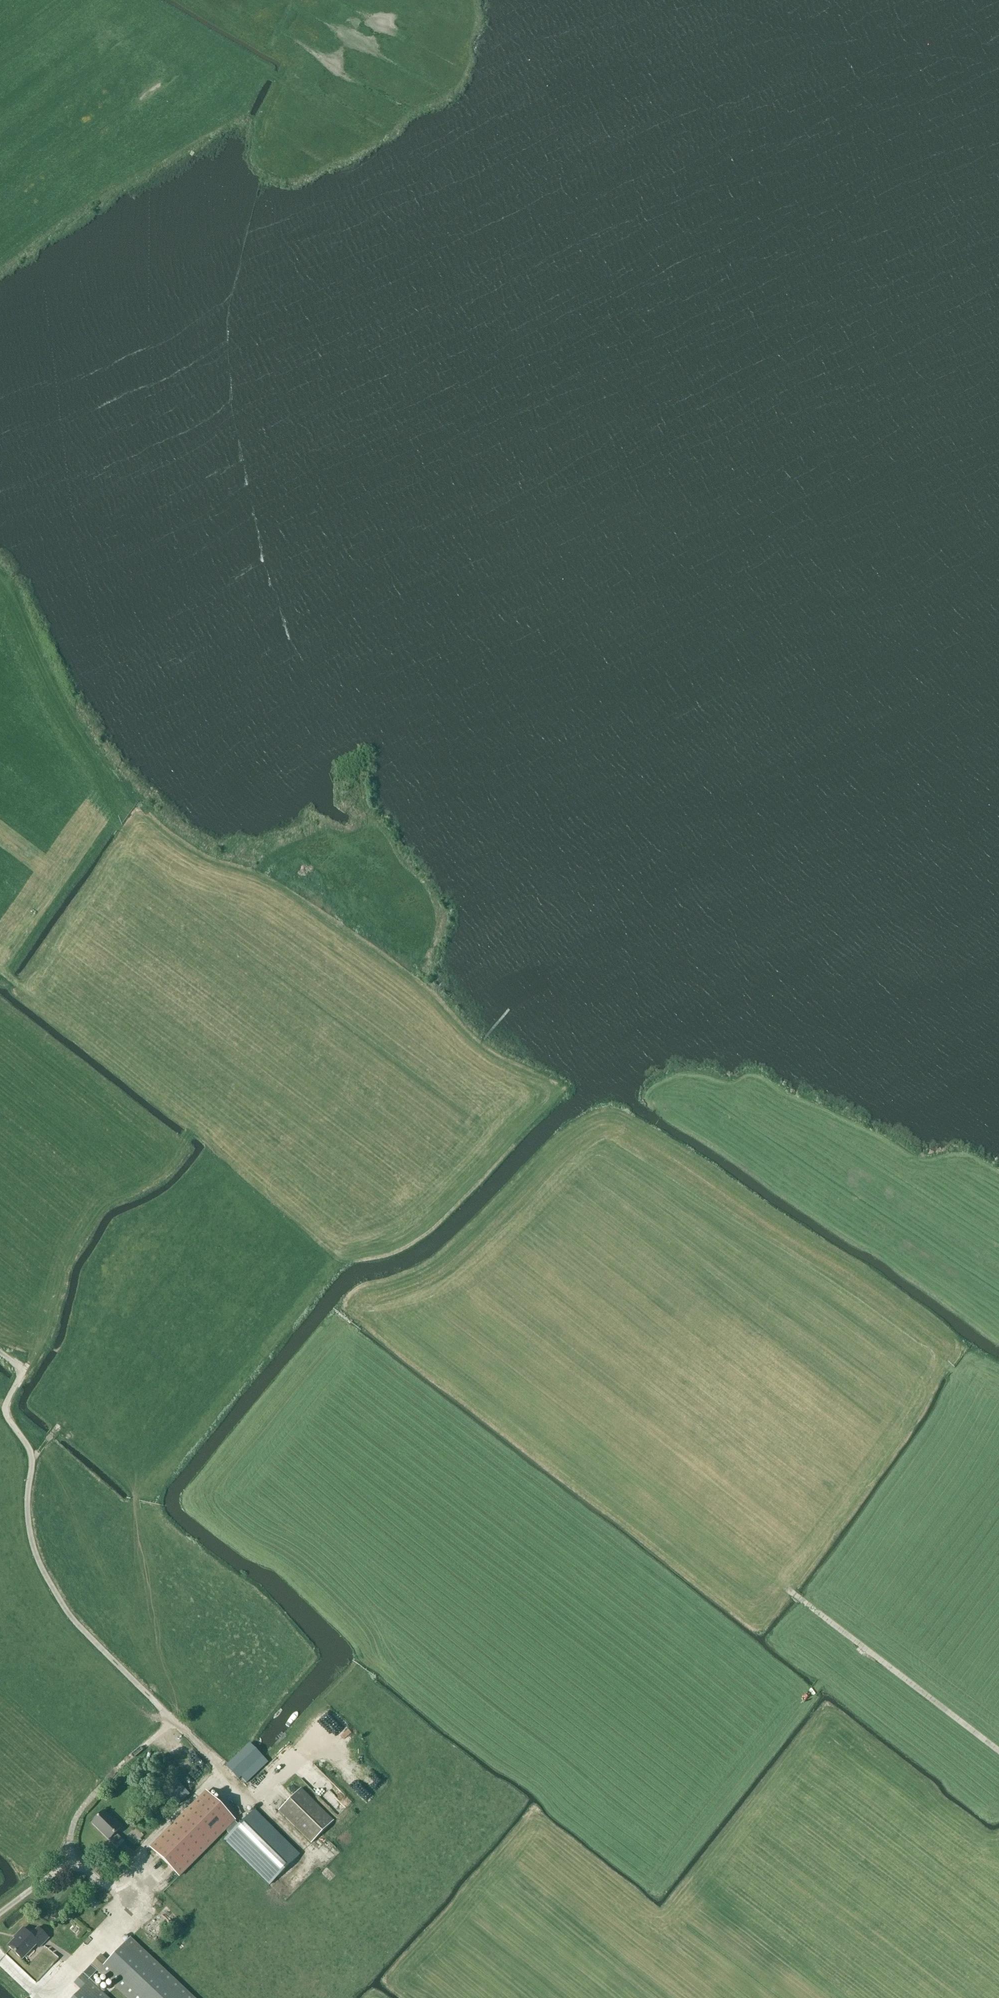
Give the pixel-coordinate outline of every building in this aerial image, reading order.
[(350,1712),(346,1720),(353,1724),(357,1716),(350,1712)] [(334,1734),(342,1730),(338,1725),(331,1729),(334,1734)] [(175,1745),(167,1740),(162,1747),(169,1752),(175,1745)] [(246,1771),(262,1756),(250,1744),(226,1767),(238,1779),(241,1776),(245,1780),(250,1775),(246,1771)] [(187,1765),(179,1771),(187,1782),(203,1771),(189,1751),(181,1757),(187,1765)] [(374,1771),(365,1779),(374,1789),(383,1781),(374,1771)] [(365,1799),(373,1791),(362,1779),(353,1787),(365,1799)] [(190,1796),(177,1780),(166,1790),(178,1805),(190,1796)] [(337,1811),(347,1802),(330,1784),(321,1793),(337,1811)] [(279,1811),(311,1843),(333,1821),(301,1789),(279,1811)] [(299,1855),(254,1810),(239,1826),(205,1791),(148,1848),(176,1876),(224,1829),(230,1834),(224,1840),(269,1885),(299,1855)] [(115,1834),(121,1828),(104,1811),(92,1824),(109,1840),(117,1848),(124,1841),(115,1834)] [(136,1842),(144,1834),(137,1827),(128,1834),(136,1842)] [(31,1936),(23,1928),(17,1935),(19,1937),(9,1947),(21,1959),(37,1942),(41,1946),(49,1938),(38,1928),(31,1936)] [(131,1937),(108,1961),(101,1955),(74,1983),(81,1990),(74,1997),(107,1997),(88,1980),(97,1971),(126,1997),(195,1997),(131,1937)]
